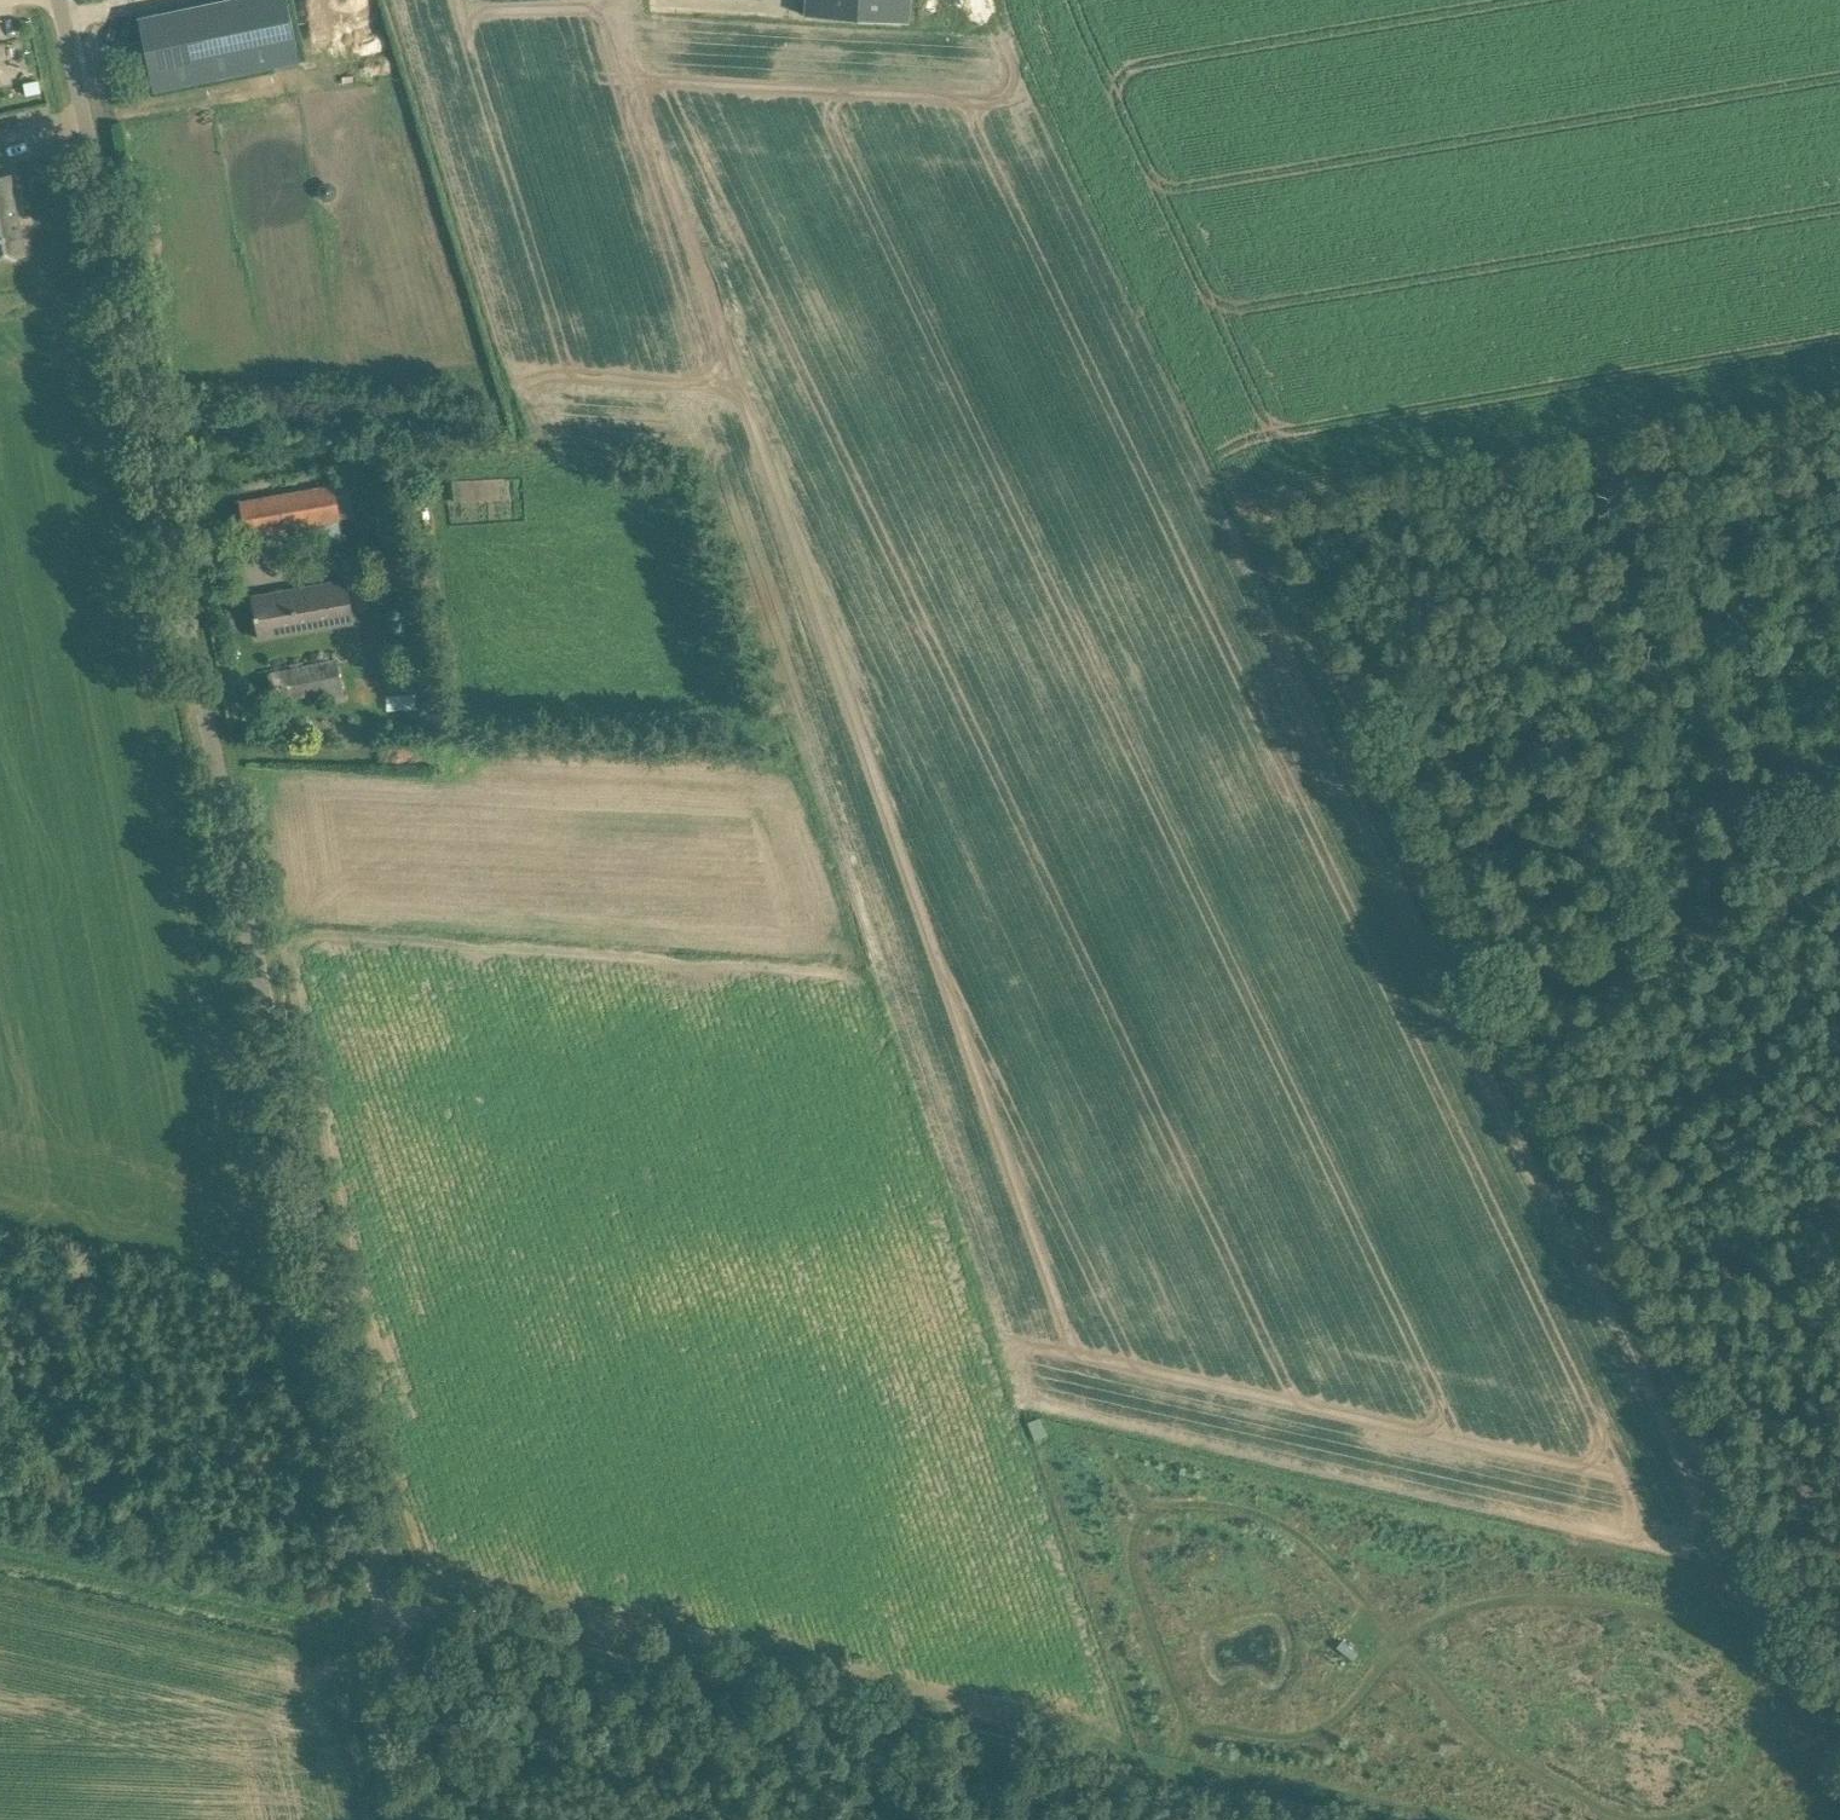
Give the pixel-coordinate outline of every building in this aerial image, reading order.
[(300,58),(288,0),(227,0),(139,18),(154,89),(300,58)] [(804,15),(909,22),(910,0),(805,0),(804,15)] [(26,254),(9,174),(0,176),(0,259),(26,254)] [(347,540),(344,517),(354,515),(349,482),(297,492),(241,501),(247,534),(250,534),(254,557),(286,552),(282,528),(321,522),(324,544),(347,540)] [(391,601),(385,574),(371,577),(377,604),(391,601)] [(355,621),(351,600),(348,581),(251,597),(258,637),(355,621)] [(346,700),(343,686),(337,657),(269,673),(275,702),(325,691),(327,703),(346,700)]
